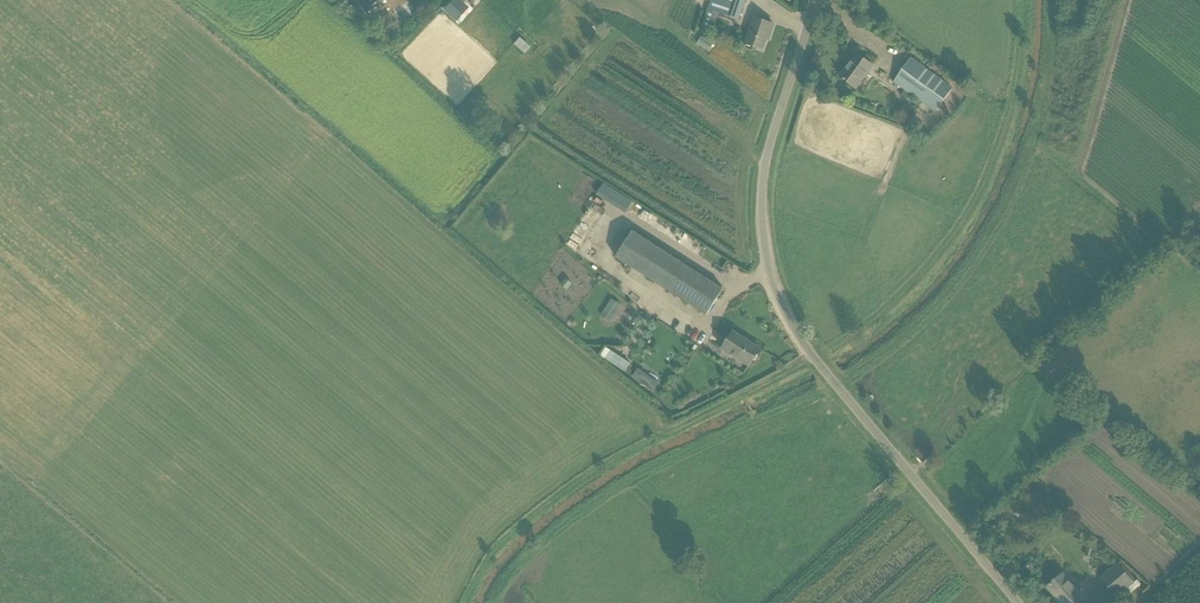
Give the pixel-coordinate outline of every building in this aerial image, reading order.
[(388,4),(392,10),(406,0),(365,0),(359,5),(368,18),(388,4)] [(443,10),(455,21),(468,7),(460,0),(452,0),(443,10)] [(719,14),(739,20),(746,0),(709,0),(701,26),(713,30),(719,14)] [(774,25),(763,21),(755,18),(745,44),(763,50),(768,33),(771,34),(774,25)] [(873,67),(865,61),(856,54),(848,64),(850,65),(841,77),(840,76),(849,83),(857,89),(873,67)] [(935,113),(953,89),(911,58),(894,82),(904,90),(900,96),(904,100),(909,93),(935,113)] [(584,211),(578,222),(585,225),(591,215),(584,211)] [(723,289),(713,283),(688,267),(632,232),(616,257),(706,315),(723,289)] [(572,286),(578,281),(572,274),(566,279),(572,286)] [(609,304),(601,316),(611,322),(619,311),(609,304)] [(749,367),(754,359),(760,349),(733,332),(727,342),(722,349),(749,367)] [(633,372),(640,364),(614,345),(608,354),(633,372)] [(638,369),(632,377),(638,381),(643,373),(642,372),(638,369)] [(1095,550),(1087,548),(1084,555),(1093,557),(1095,550)] [(1120,600),(1117,597),(1134,583),(1118,564),(1101,578),(1107,586),(1089,601),(1087,602),(1117,602),(1120,600)] [(1072,595),(1077,591),(1062,574),(1047,587),(1061,602),(1078,602),(1079,602),(1072,595)]
